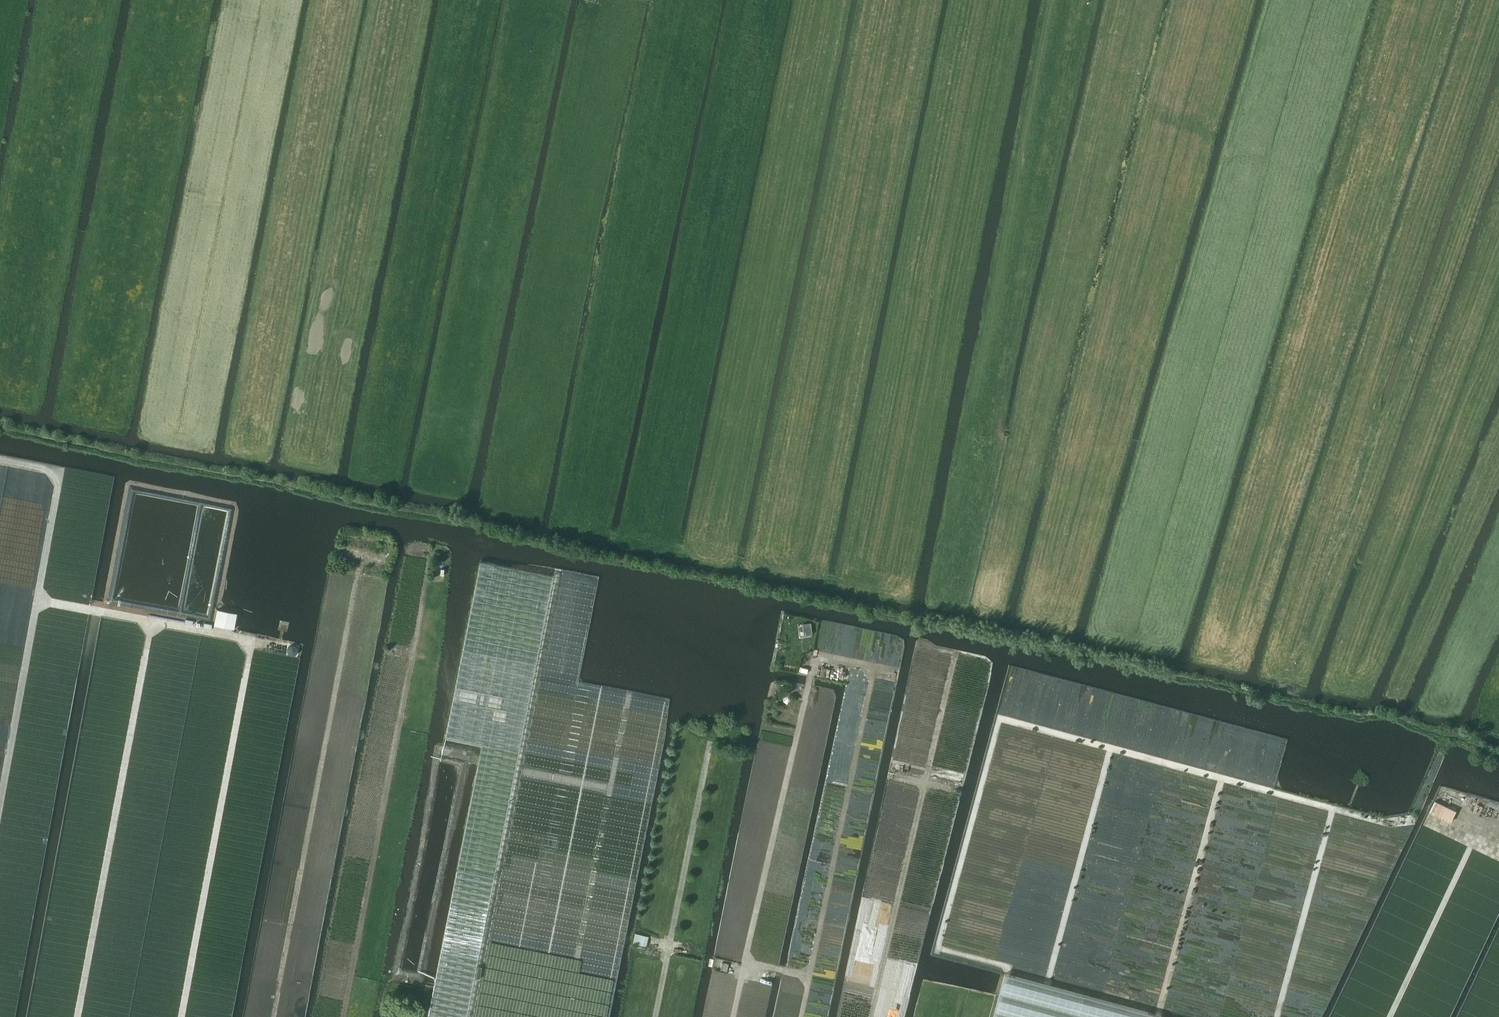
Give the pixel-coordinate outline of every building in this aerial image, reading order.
[(480,561),(445,738),(482,745),(429,1016),(467,1016),(494,881),(553,576),(480,561)] [(234,628),(237,613),(217,609),(214,624),(234,628)] [(810,623),(802,624),(804,636),(811,635),(810,623)] [(1456,811),(1434,800),(1429,812),(1451,822),(1456,811)] [(635,933),(633,943),(646,946),(648,936),(635,933)] [(1004,973),(992,1016),(1161,1016),(1162,1015),(1004,973)]
